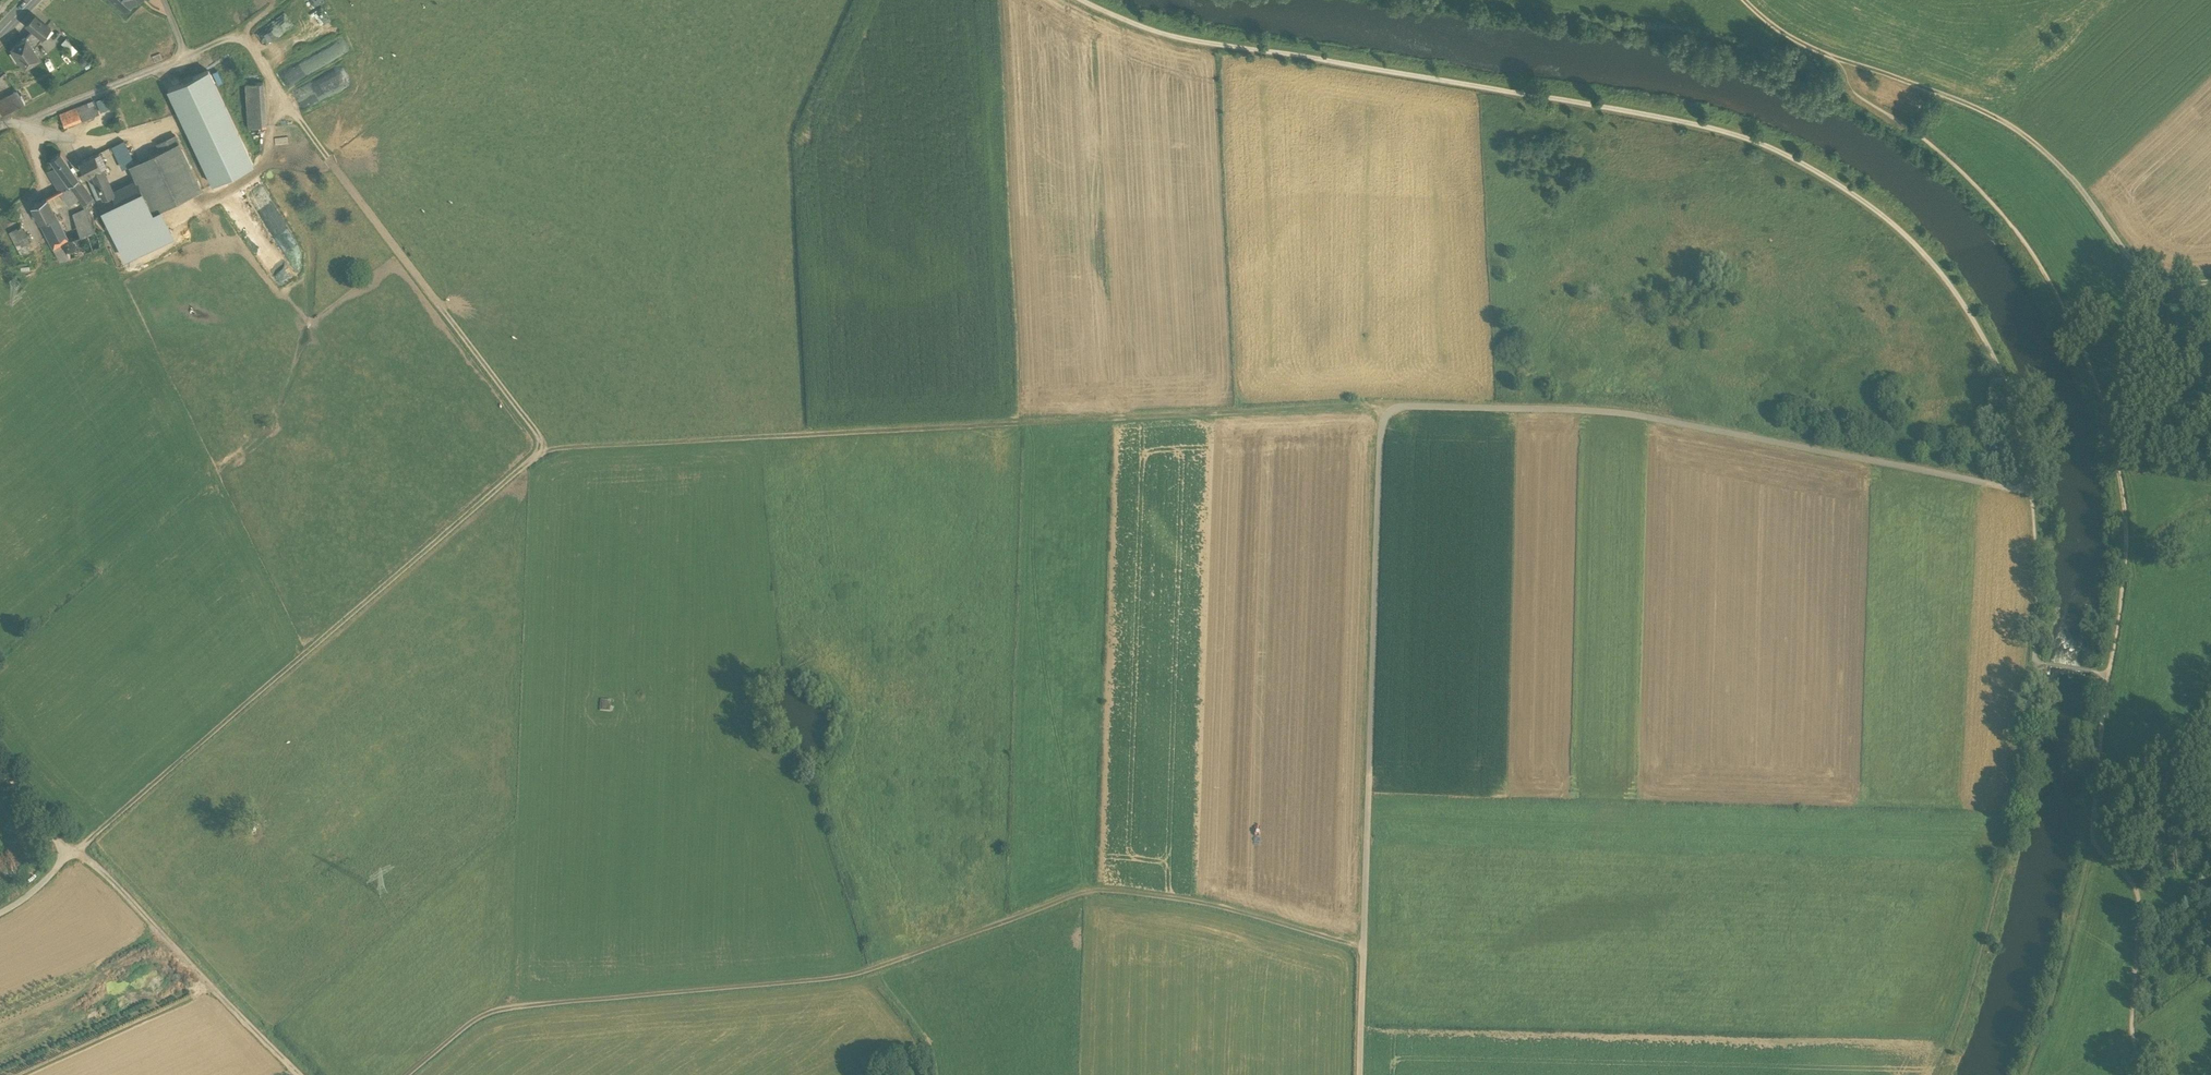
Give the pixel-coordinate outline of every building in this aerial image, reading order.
[(125,10),(134,0),(115,0),(125,10)] [(51,29),(35,15),(26,24),(43,38),(51,29)] [(324,17),(302,37),(312,48),(316,43),(324,52),(341,35),(324,17)] [(33,30),(27,38),(27,37),(13,47),(26,66),(40,58),(34,49),(43,38),(33,30)] [(209,71),(169,89),(214,185),(254,166),(209,71)] [(4,73),(0,75),(0,79),(14,97),(20,94),(4,73)] [(247,85),(249,128),(265,127),(263,84),(247,85)] [(0,103),(0,109),(3,114),(25,103),(20,94),(14,97),(0,103)] [(77,107),(60,114),(64,126),(81,119),(77,107)] [(161,151),(130,165),(138,181),(139,181),(146,197),(154,212),(155,212),(202,189),(179,142),(161,151)] [(80,177),(61,151),(51,157),(56,164),(70,183),(79,178),(80,177)] [(96,154),(80,162),(86,174),(94,170),(102,166),(96,154)] [(70,183),(56,164),(48,170),(61,189),(70,185),(71,184),(70,183)] [(113,193),(102,166),(94,170),(105,198),(113,193)] [(87,206),(95,200),(79,178),(70,183),(87,206)] [(138,181),(122,188),(130,204),(146,197),(139,181),(138,181)] [(79,198),(70,185),(61,189),(71,204),(79,198)] [(130,204),(122,188),(113,193),(120,209),(126,206),(130,204)] [(47,197),(32,205),(41,222),(56,213),(47,197)] [(130,204),(126,206),(133,218),(145,242),(165,232),(155,212),(154,212),(146,197),(130,204)] [(272,223),(279,219),(270,197),(253,205),(263,227),(272,223)] [(68,239),(66,240),(71,255),(101,244),(96,230),(94,218),(95,217),(87,206),(74,213),(82,234),(68,239)] [(56,213),(41,222),(53,247),(66,240),(68,239),(56,213)] [(28,243),(31,241),(23,224),(10,231),(21,256),(31,251),(28,243)]
